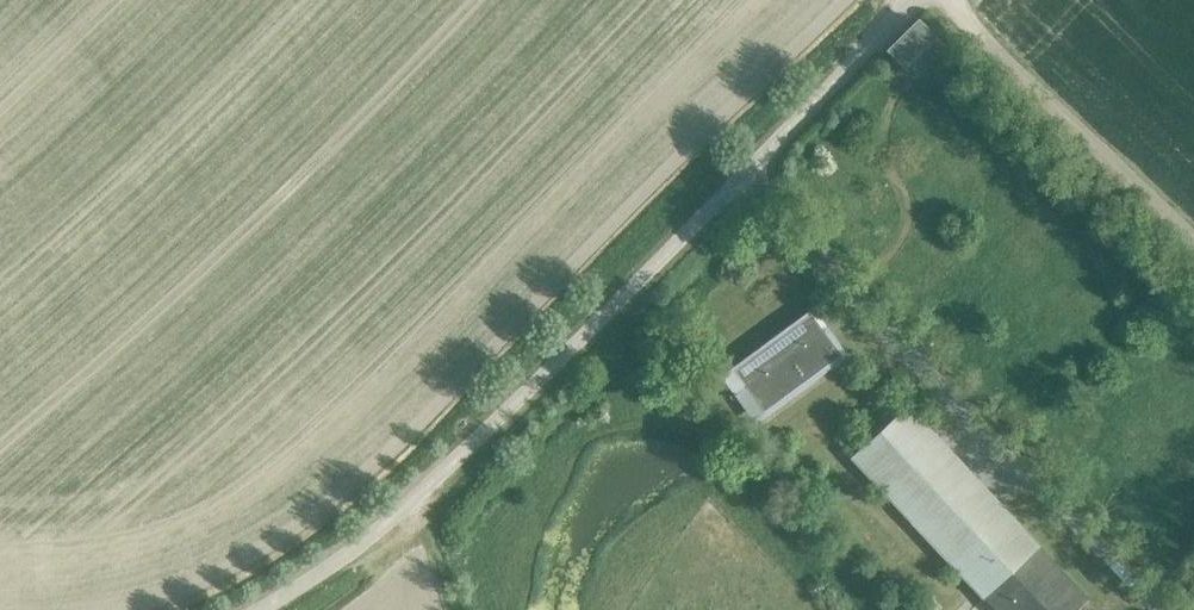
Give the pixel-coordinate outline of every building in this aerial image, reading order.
[(917,19),(885,51),(912,78),(944,47),(934,37),(917,19)] [(839,352),(807,311),(733,367),(765,409),(839,352)] [(1038,546),(906,406),(850,458),(993,609),(1077,609),(1088,600),(1038,546)]
